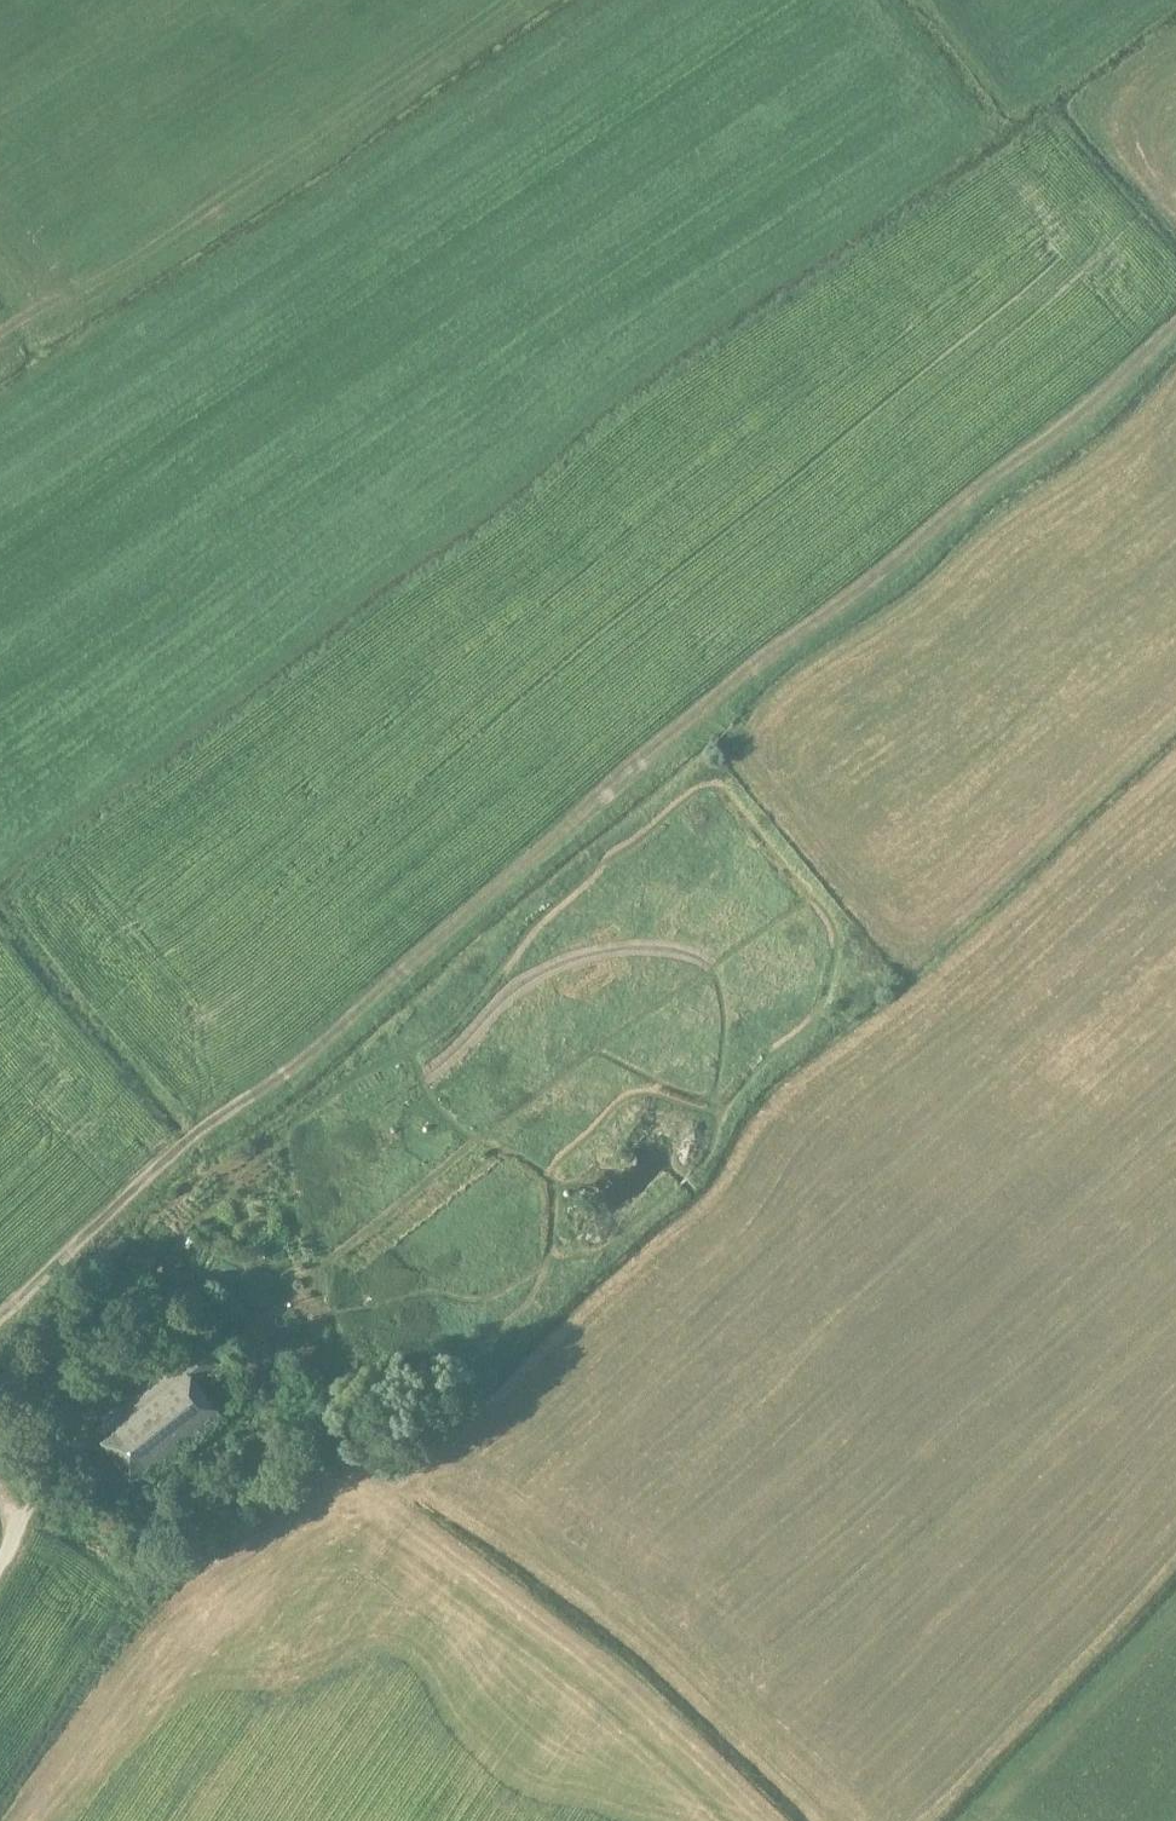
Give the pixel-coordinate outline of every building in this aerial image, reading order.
[(99,1442),(132,1483),(144,1474),(149,1480),(225,1419),(196,1384),(216,1368),(196,1343),(101,1419),(112,1433),(99,1442)]
